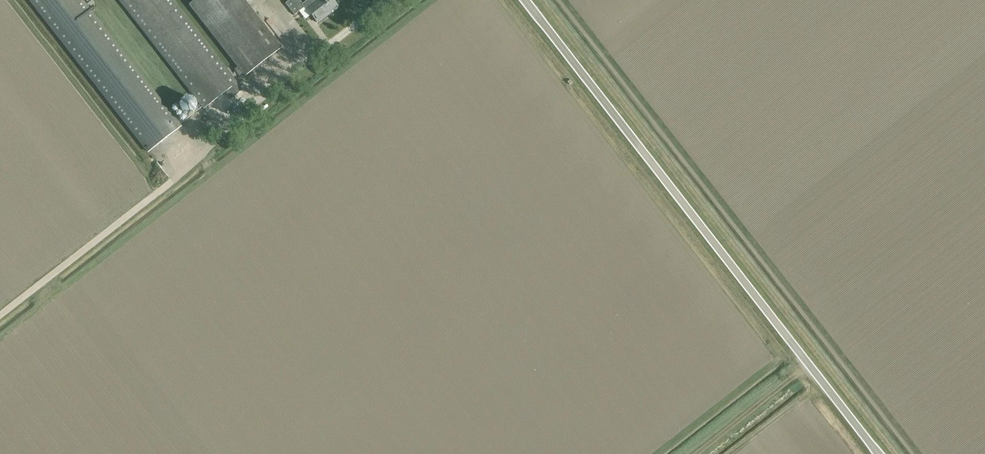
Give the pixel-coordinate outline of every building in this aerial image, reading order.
[(148,152),(180,127),(82,0),(30,0),(148,152)] [(204,108),(226,91),(232,98),(242,90),(171,0),(120,0),(204,108)] [(245,76),(281,47),(244,0),(194,0),(189,4),(245,76)] [(267,2),(278,15),(286,8),(279,0),(269,0),(267,2)] [(285,3),(294,14),(298,11),(304,6),(316,22),(317,22),(316,21),(336,6),(337,6),(333,0),(316,0),(306,0),(302,3),(299,0),(289,0),(285,3)] [(186,100),(185,101),(183,102),(183,103),(182,103),(181,104),(181,105),(181,106),(180,107),(180,108),(180,109),(180,110),(181,111),(181,112),(181,113),(182,113),(182,114),(183,115),(184,116),(185,116),(186,117),(187,117),(189,117),(190,117),(191,117),(193,117),(194,116),(195,115),(196,115),(196,114),(197,113),(197,112),(198,110),(198,109),(198,108),(198,107),(198,106),(197,105),(197,104),(196,103),(195,102),(194,101),(193,100),(191,100),(190,100),(189,100),(188,100),(187,100),(186,100)]
